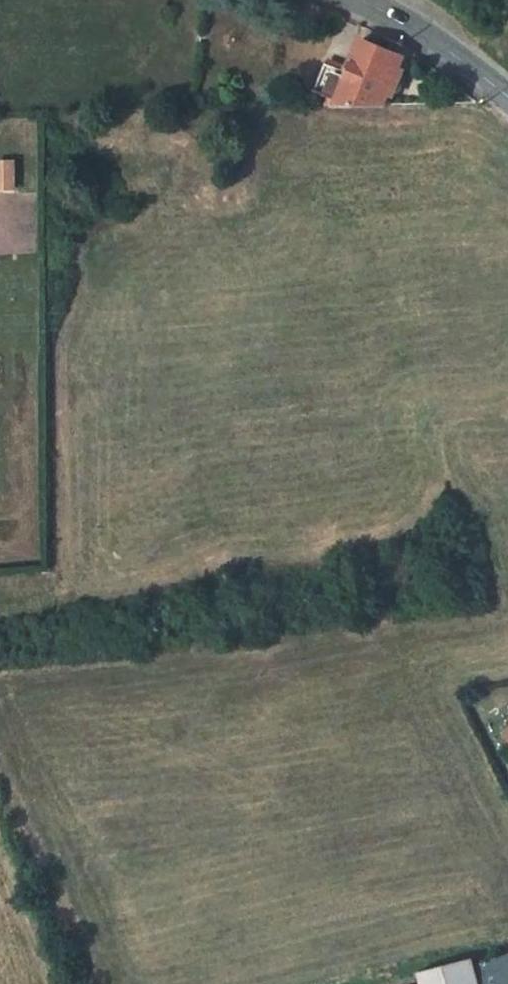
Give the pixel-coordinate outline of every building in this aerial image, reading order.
[(320,82),(317,92),(370,90),(390,42),(354,26),(340,60),(320,50),(308,76),(320,82)] [(16,187),(14,157),(0,158),(0,188),(16,187)] [(492,957),(493,961),(477,965),(475,959),(421,972),(424,983),(507,983),(507,953),(492,957)]
